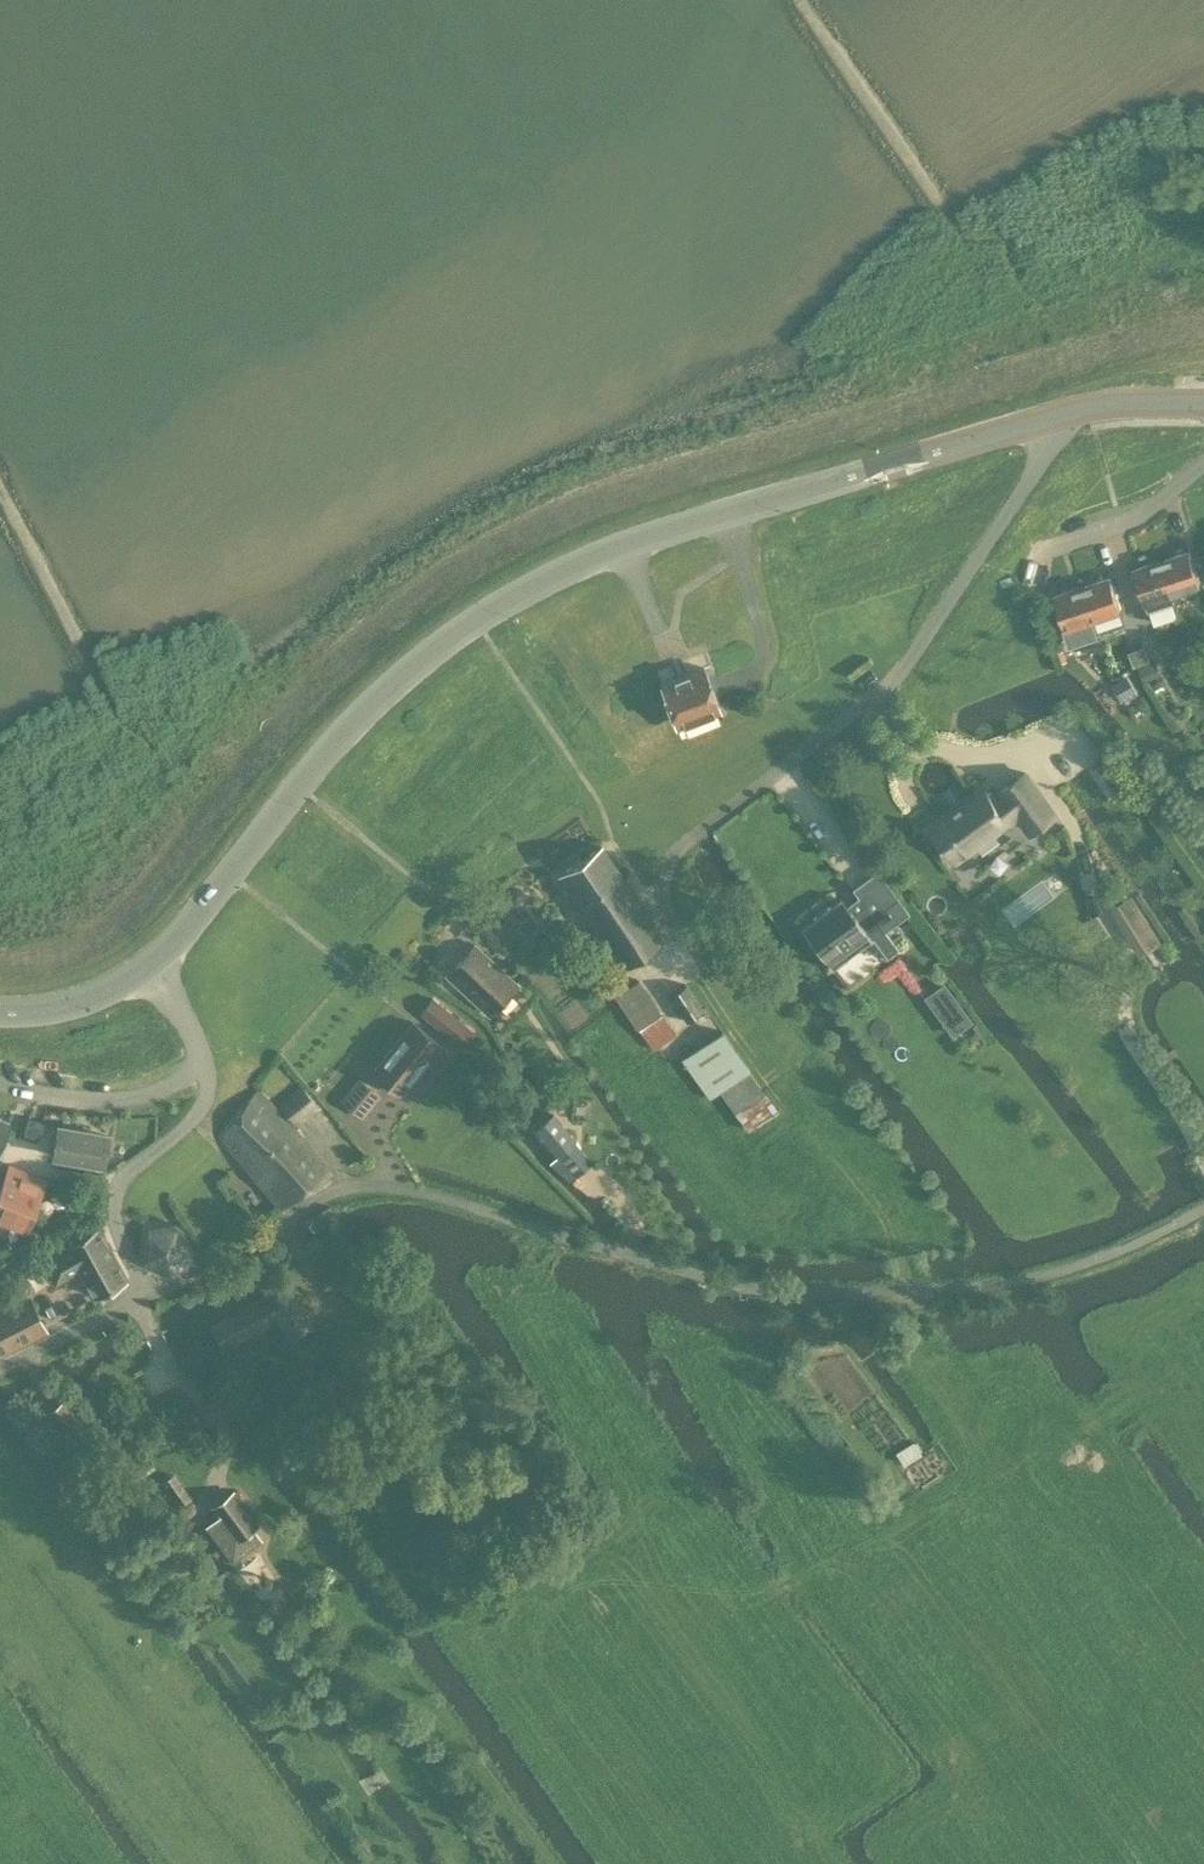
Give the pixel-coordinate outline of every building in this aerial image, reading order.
[(1162,559),(1173,592),(1200,583),(1189,550),(1162,559)] [(1157,623),(1181,615),(1173,592),(1162,559),(1135,568),(1146,601),(1150,600),(1157,623)] [(1111,575),(1083,585),(1098,632),(1123,624),(1118,610),(1122,609),(1111,575)] [(1083,585),(1055,594),(1070,640),(1098,632),(1083,585)] [(1156,660),(1138,667),(1144,681),(1161,675),(1156,660)] [(675,721),(718,705),(703,665),(660,681),(675,721)] [(1128,675),(1111,684),(1121,702),(1137,693),(1128,675)] [(1035,831),(1057,815),(1025,772),(1002,789),(1004,793),(994,800),(987,789),(932,829),(955,861),(1010,821),(1007,817),(1018,808),(1035,831)] [(620,967),(665,937),(602,845),(558,875),(620,967)] [(815,915),(800,926),(831,968),(873,938),(886,955),(897,947),(885,930),(908,912),(897,897),(877,870),(852,888),(858,896),(848,904),(842,895),(831,903),(830,902),(814,914),(815,915)] [(517,888),(511,892),(509,897),(512,902),(517,903),(524,899),(525,893),(522,888),(517,888)] [(1133,894),(1111,908),(1140,956),(1163,943),(1133,894)] [(516,984),(474,945),(447,974),(489,1013),(516,984)] [(653,1046),(674,1032),(638,981),(629,987),(617,971),(604,980),(637,1029),(639,1028),(653,1046)] [(943,982),(927,994),(941,1013),(957,1001),(943,982)] [(686,1020),(703,1009),(686,984),(669,995),(686,1020)] [(432,997),(419,1014),(448,1037),(461,1020),(432,997)] [(402,1092),(439,1044),(412,1022),(374,1070),(402,1092)] [(723,1030),(683,1059),(712,1099),(723,1091),(751,1069),(723,1030)] [(280,1205),(328,1171),(289,1123),(255,1089),(219,1133),(280,1205)] [(556,1155),(575,1139),(552,1113),(534,1129),(556,1155)] [(39,1133),(43,1120),(28,1116),(24,1129),(39,1133)] [(9,1120),(0,1117),(0,1144),(9,1120)] [(103,1162),(108,1134),(59,1125),(54,1154),(103,1162)] [(0,1184),(0,1230),(20,1239),(45,1177),(9,1163),(0,1184)] [(329,1207),(305,1221),(308,1225),(311,1231),(335,1217),(332,1212),(329,1207)] [(172,1271),(194,1249),(177,1222),(146,1228),(143,1258),(172,1271)] [(67,1245),(42,1259),(43,1260),(55,1281),(74,1271),(70,1264),(75,1261),(94,1294),(125,1277),(98,1226),(66,1243),(67,1245)] [(288,1338),(311,1325),(286,1280),(210,1322),(223,1347),(276,1318),(288,1338)] [(38,1332),(23,1301),(0,1313),(0,1351),(38,1332)] [(64,1398),(48,1410),(63,1430),(78,1418),(64,1398)] [(914,1442),(897,1453),(904,1464),(921,1453),(914,1442)] [(186,1489),(178,1495),(185,1503),(192,1498),(186,1489)] [(212,1508),(235,1540),(257,1523),(234,1492),(212,1508)]
